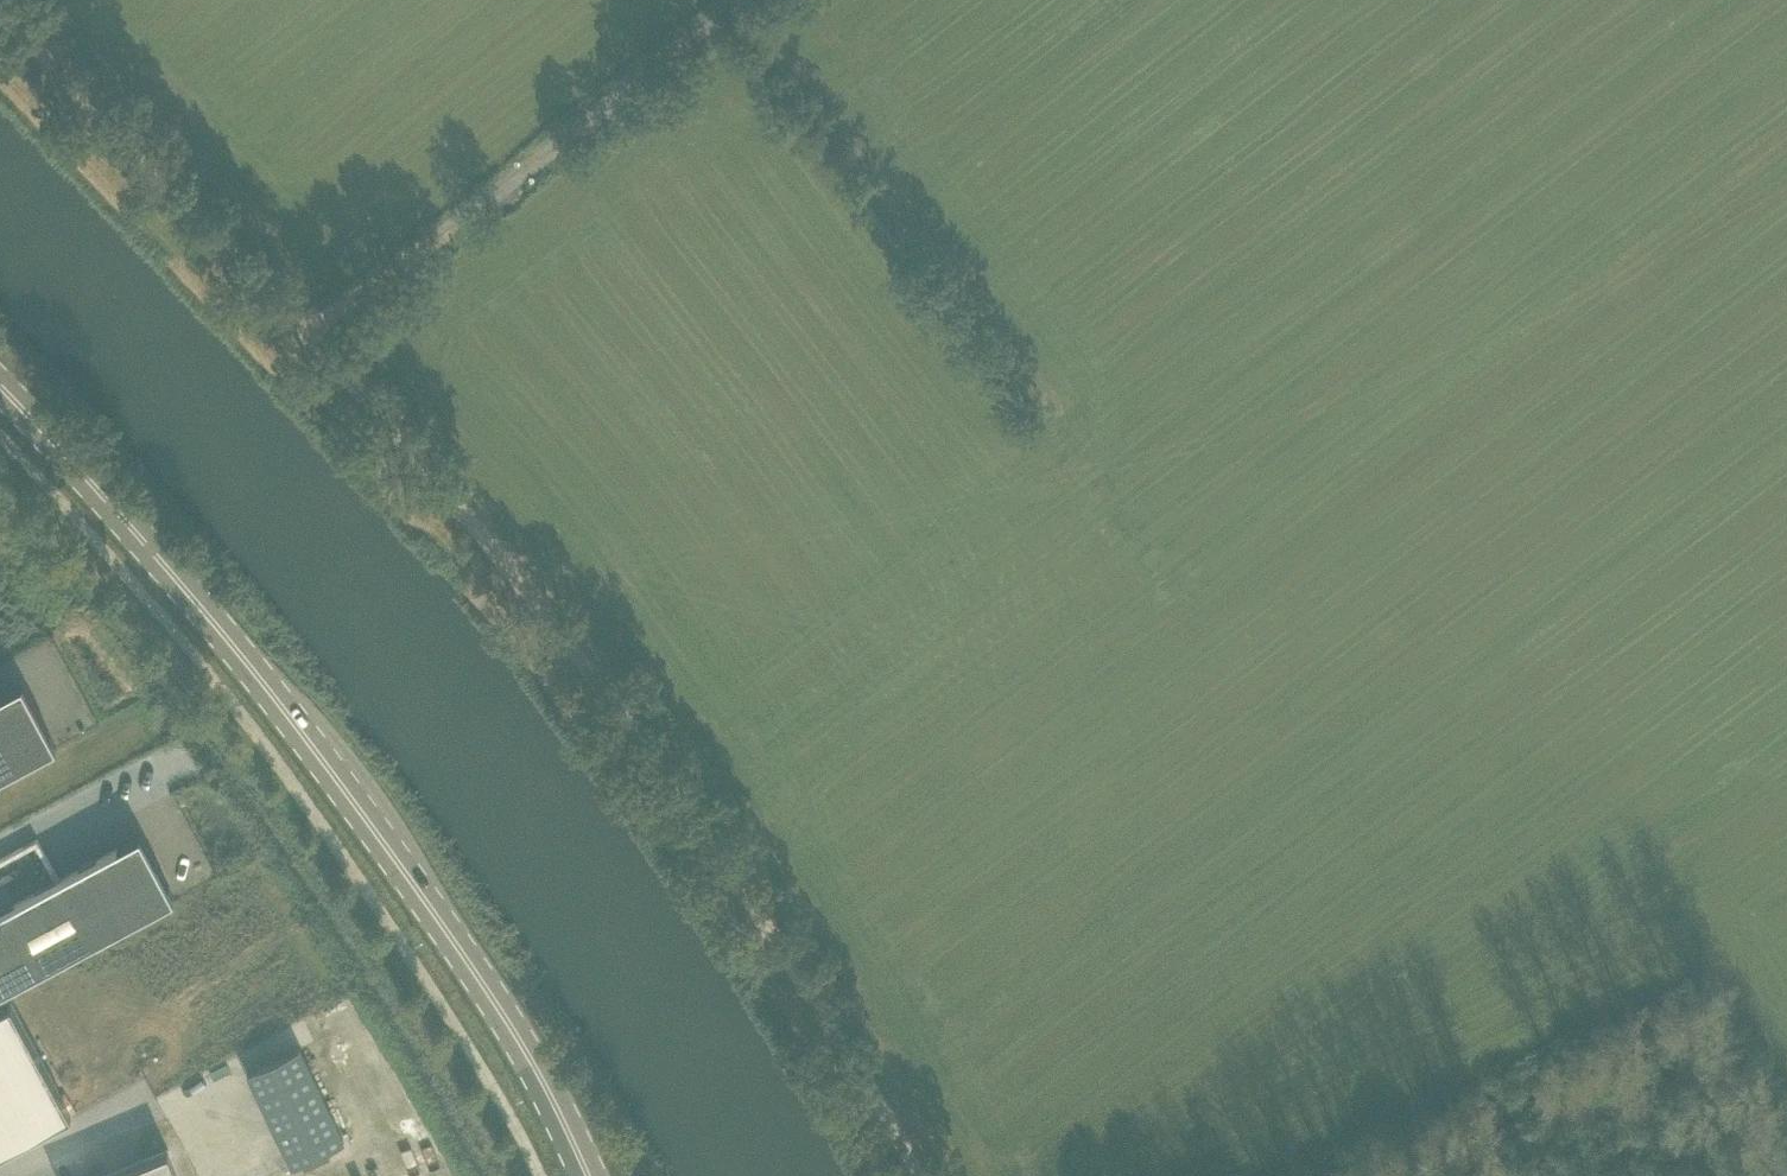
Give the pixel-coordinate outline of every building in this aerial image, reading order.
[(56,746),(22,684),(0,695),(0,776),(56,746)] [(174,898),(140,835),(0,910),(0,991),(174,898)] [(0,1008),(0,1153),(72,1115),(11,1002),(0,1008)] [(344,1140),(300,1046),(247,1072),(291,1165),(344,1140)] [(101,1175),(179,1175),(168,1148),(101,1175)]
